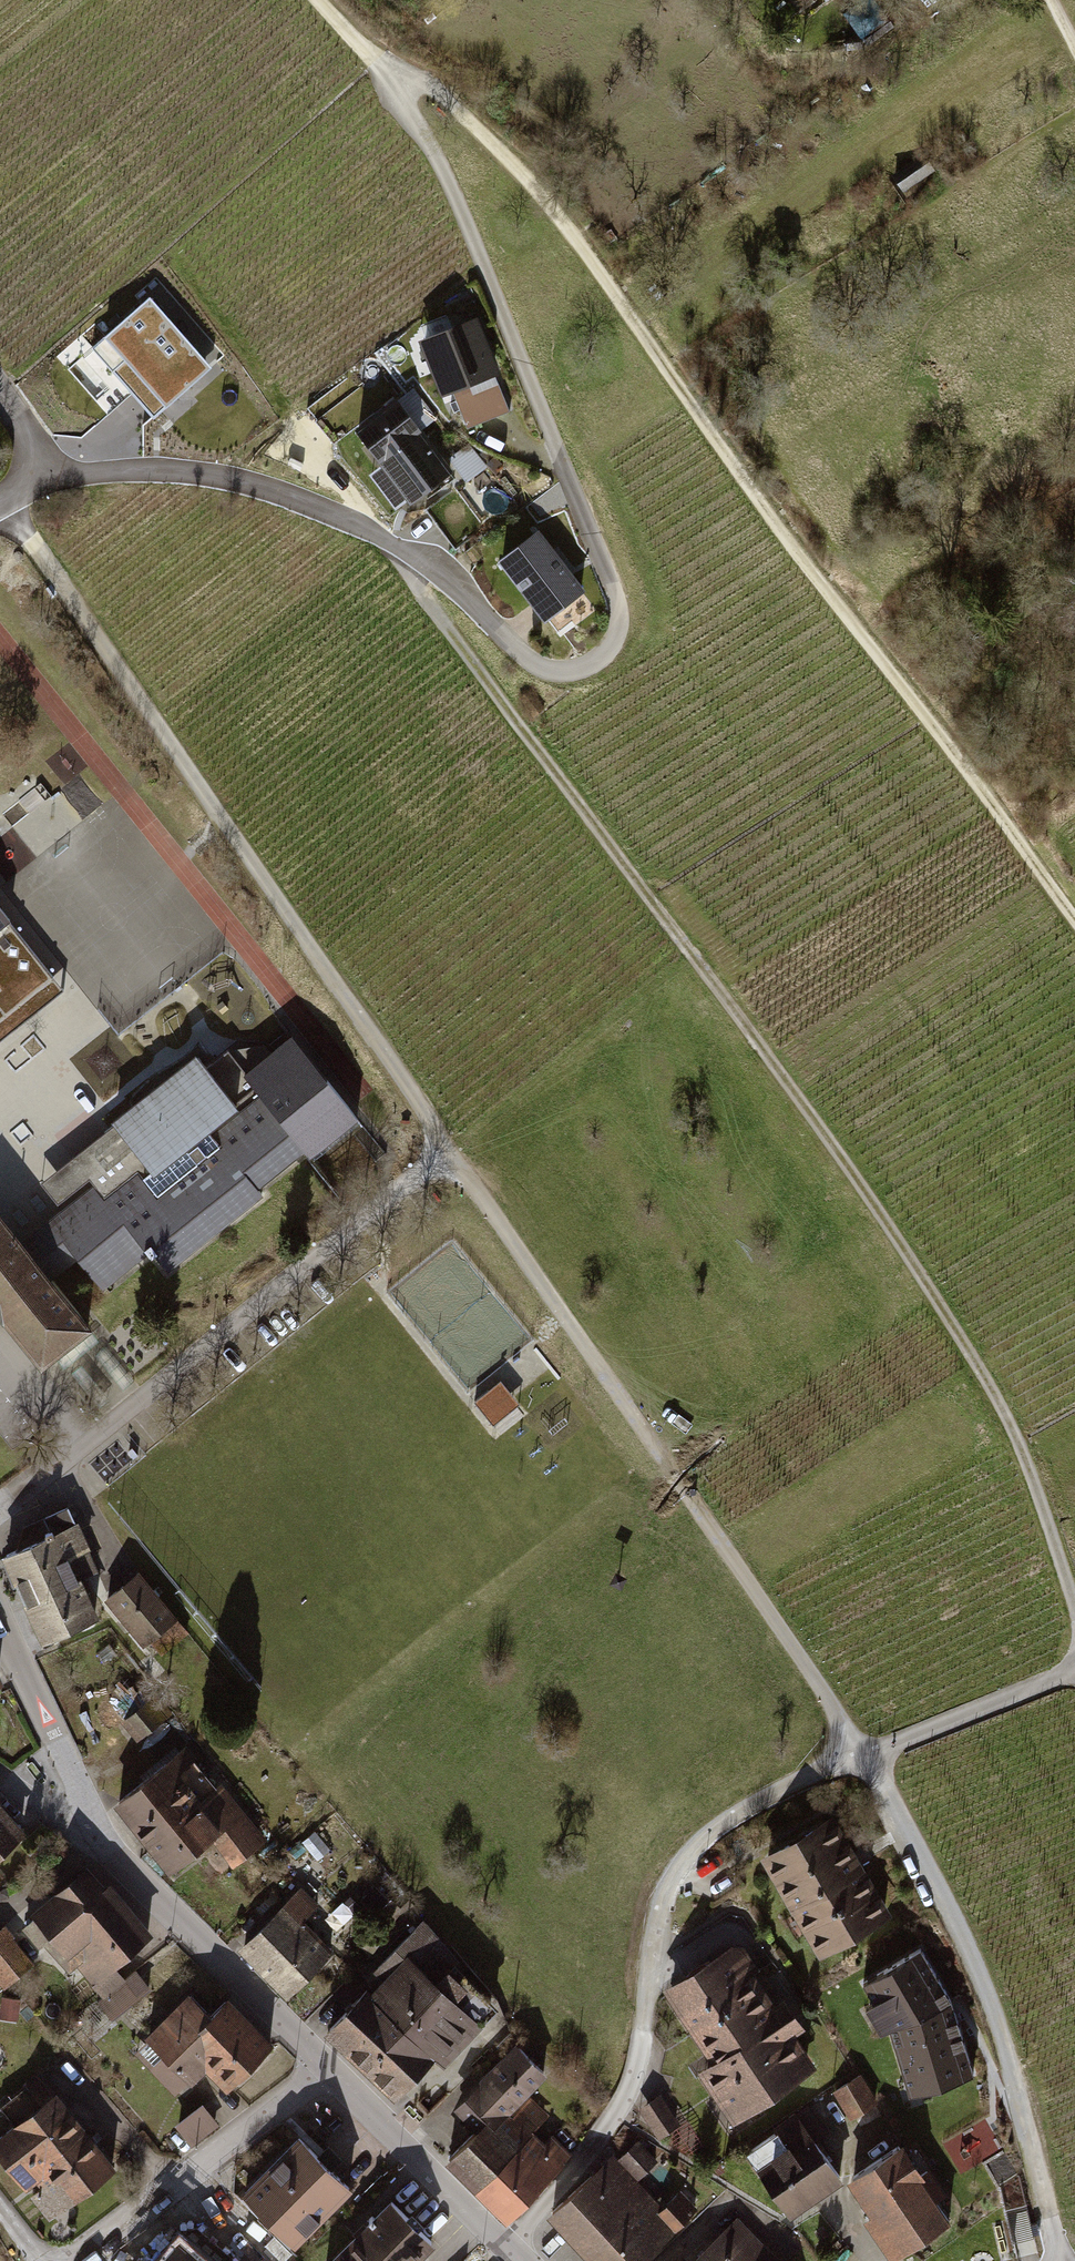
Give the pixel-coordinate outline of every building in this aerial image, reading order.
[(804,17),(827,0),(791,0),(804,17)] [(923,162),(895,176),(904,195),(933,181),(923,162)] [(93,348),(156,419),(213,368),(149,298),(93,348)] [(477,311),(420,330),(442,395),(500,375),(477,311)] [(400,400),(358,431),(414,505),(455,475),(400,400)] [(544,530),(499,563),(545,624),(589,592),(544,530)] [(65,989),(16,928),(22,923),(0,895),(0,1040),(65,989)] [(236,1104),(198,1056),(112,1124),(114,1127),(132,1149),(112,1165),(91,1182),(93,1186),(25,1241),(57,1282),(83,1260),(107,1290),(153,1253),(169,1273),(264,1198),(259,1191),(307,1154),(312,1162),(355,1126),(361,1121),(292,1037),(245,1076),(255,1089),(236,1104)] [(132,1149),(114,1127),(41,1185),(59,1207),(91,1182),(112,1165),(132,1149)] [(39,1370),(93,1328),(57,1282),(25,1241),(0,1208),(0,1319),(39,1370)] [(80,1523),(3,1557),(15,1584),(29,1577),(40,1601),(24,1608),(40,1643),(97,1618),(71,1558),(92,1549),(80,1523)] [(144,1575),(108,1602),(146,1653),(182,1626),(144,1575)] [(169,1717),(154,1700),(125,1725),(141,1742),(169,1717)] [(187,1748),(114,1807),(168,1874),(211,1840),(231,1864),(265,1837),(222,1784),(202,1799),(183,1775),(199,1763),(187,1748)] [(24,1831),(0,1802),(0,1851),(24,1831)] [(836,1815),(760,1858),(818,1961),(894,1918),(836,1815)] [(147,1936),(89,1868),(34,1915),(105,1997),(100,2001),(114,2018),(138,1998),(112,1967),(147,1936)] [(299,1887),(237,1949),(291,2002),(338,1955),(305,1923),(321,1908),(299,1887)] [(463,1953),(426,1917),(365,1980),(375,1990),(330,2035),(396,2100),(435,2059),(445,2069),(485,2028),(436,1980),(463,1953)] [(5,1929),(0,1933),(0,1982),(4,1987),(33,1963),(5,1929)] [(743,1941),(664,1993),(711,2066),(701,2073),(735,2125),(815,2073),(793,2039),(808,2029),(787,1997),(776,2005),(758,1977),(764,1973),(743,1941)] [(918,1949),(860,1982),(869,2000),(864,2003),(877,2030),(888,2025),(907,2093),(972,2075),(949,1999),(918,1949)] [(205,2006),(191,1991),(143,2036),(164,2059),(152,2069),(176,2094),(203,2069),(226,2094),(276,2048),(250,2020),(229,1997),(212,2013),(205,2006)] [(474,2139),(450,2164),(510,2221),(573,2155),(553,2135),(545,2143),(535,2133),(550,2118),(529,2098),(549,2078),(518,2048),(452,2117),(474,2139)] [(114,2167),(43,2073),(29,2083),(45,2104),(0,2137),(0,2146),(51,2214),(114,2167)] [(862,2078),(837,2094),(854,2123),(880,2108),(862,2078)] [(663,2099),(640,2113),(661,2147),(671,2141),(683,2161),(703,2149),(688,2123),(680,2128),(663,2099)] [(206,2108),(178,2127),(192,2148),(220,2129),(206,2108)] [(789,2150),(757,2169),(786,2217),(842,2180),(801,2114),(776,2129),(789,2150)] [(319,2153),(299,2132),(241,2189),(294,2242),(352,2185),(334,2168),(333,2167),(326,2160),(319,2153)] [(900,2141),(845,2179),(897,2253),(951,2214),(900,2141)] [(321,2151),(319,2153),(326,2160),(333,2167),(342,2158),(335,2151),(328,2144),(321,2151)] [(548,2220),(588,2260),(649,2260),(700,2211),(681,2191),(664,2208),(641,2184),(659,2166),(640,2147),(623,2164),(615,2155),(548,2220)] [(392,2200),(334,2260),(418,2260),(436,2241),(392,2200)] [(691,2260),(787,2260),(738,2213),(691,2260)]
